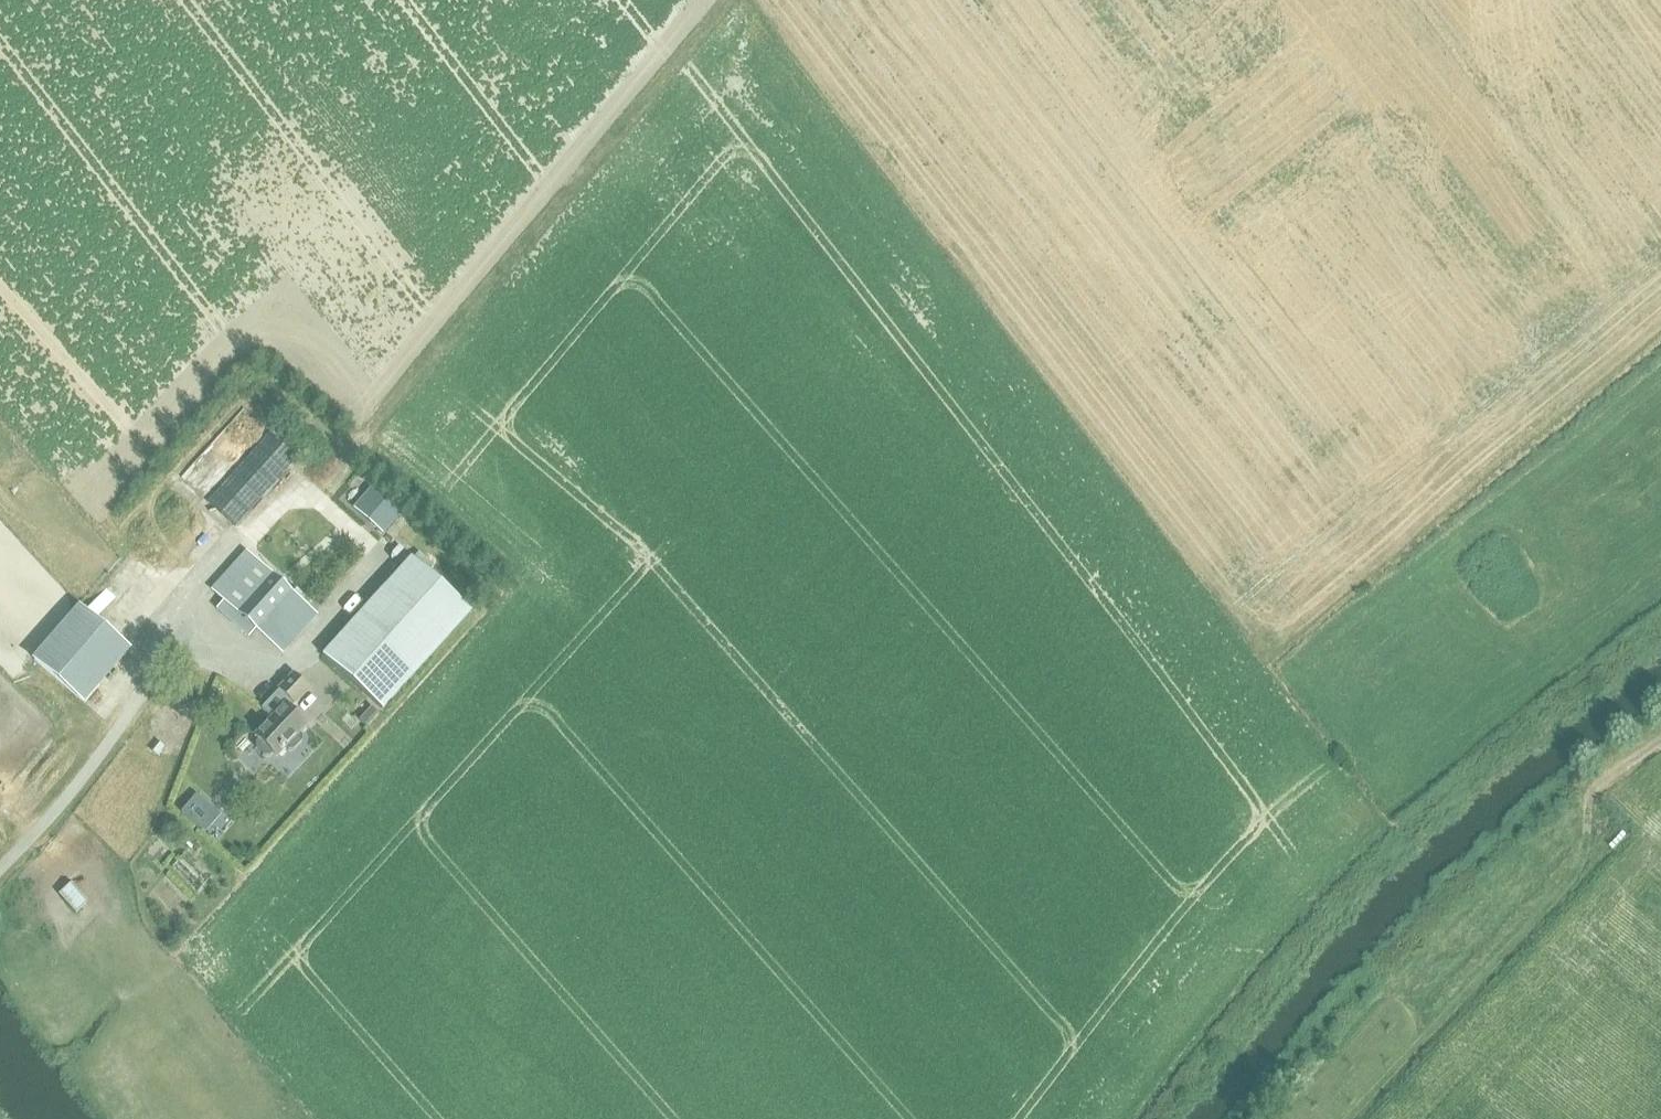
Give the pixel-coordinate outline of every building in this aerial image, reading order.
[(207,500),(236,526),(300,456),(271,430),(207,500)] [(357,505),(353,509),(383,535),(400,515),(387,504),(370,490),(357,505)] [(212,590),(283,653),(317,616),(246,552),(212,590)] [(323,656),(382,710),(471,612),(413,558),(323,656)] [(107,612),(122,591),(109,583),(95,603),(107,612)] [(33,659),(84,703),(131,649),(80,605),(33,659)] [(259,739),(255,743),(256,749),(265,757),(269,757),(273,753),(276,756),(306,725),(289,710),(308,690),(293,676),(280,690),(262,709),(272,719),(256,736),(259,739)] [(206,834),(221,816),(196,796),(182,814),(206,834)] [(190,848),(176,862),(203,888),(216,875),(190,848)] [(60,893),(77,912),(89,900),(72,882),(60,893)]
